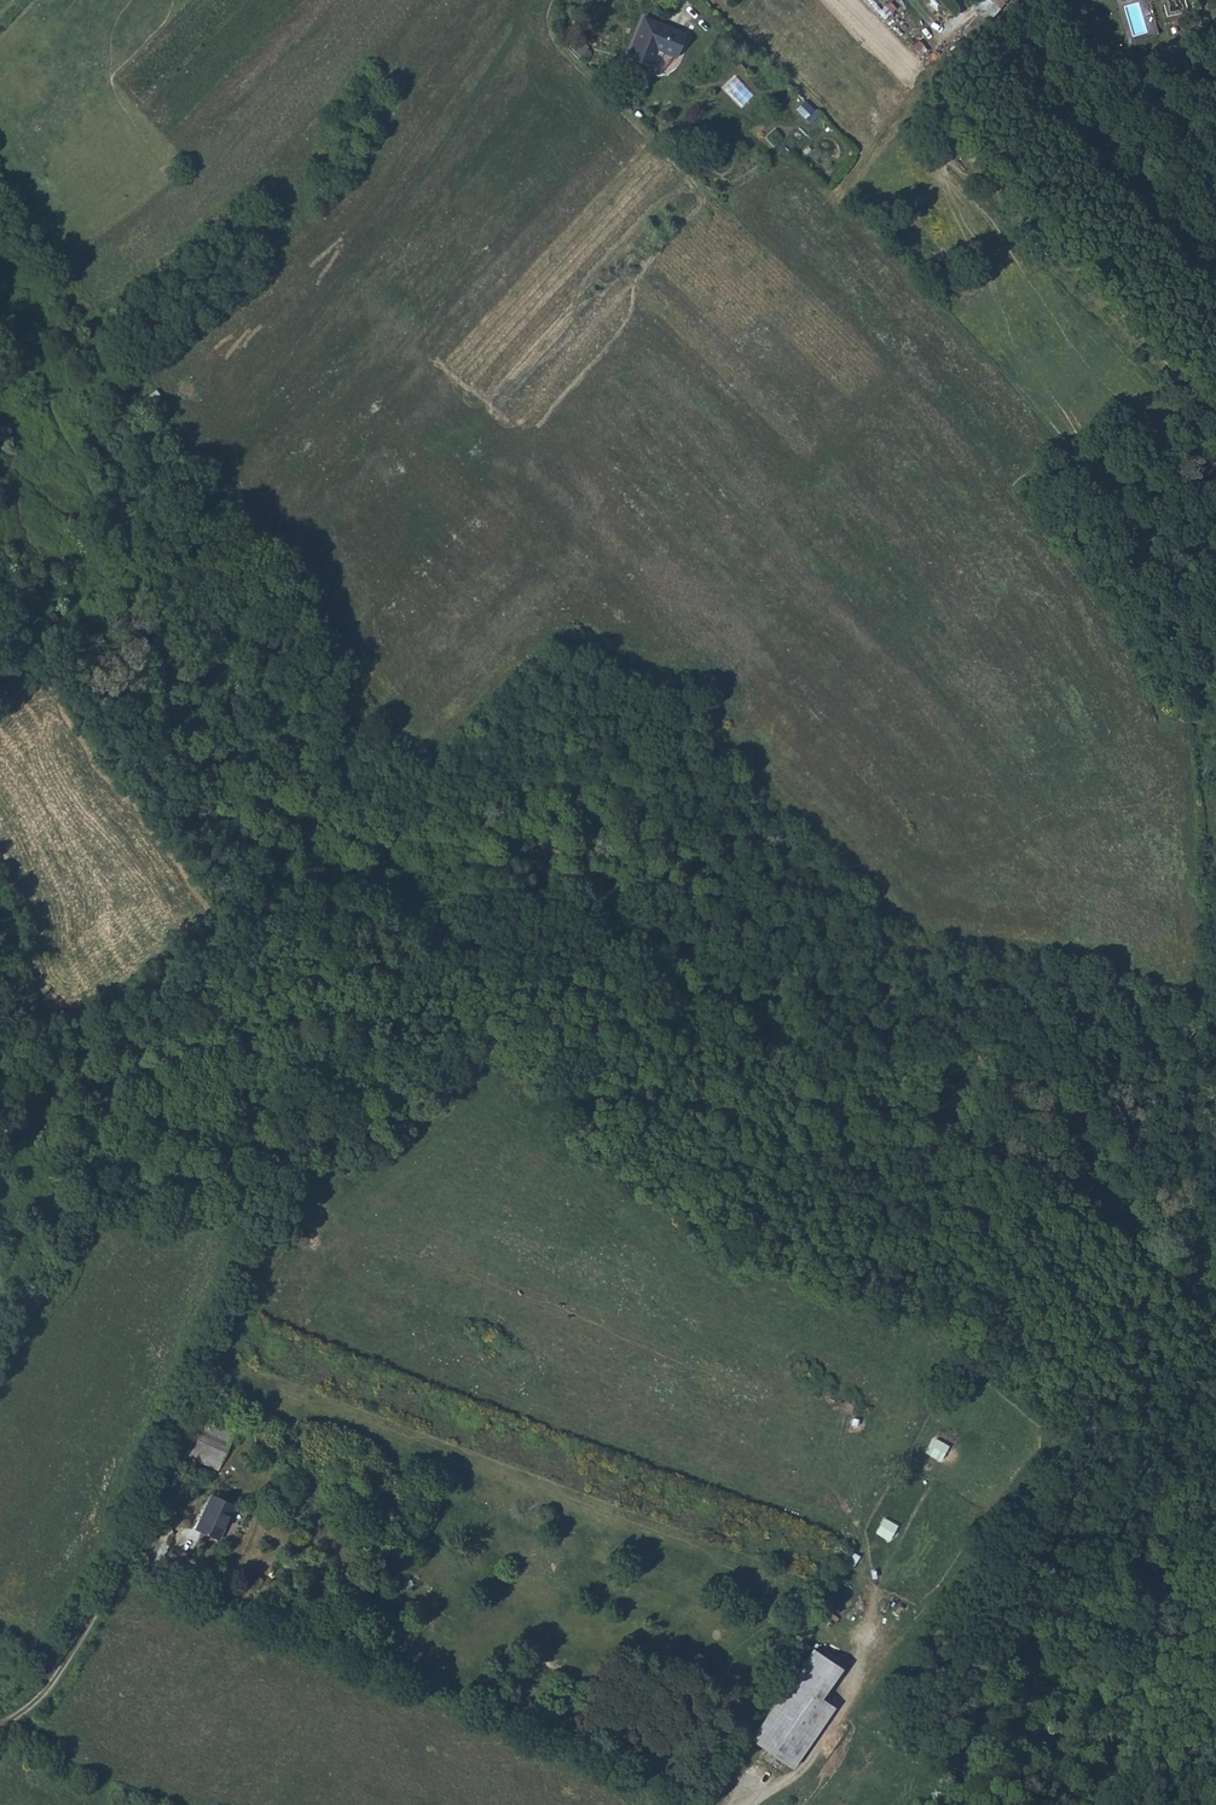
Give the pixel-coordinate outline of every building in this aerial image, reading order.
[(653,20),(643,16),(628,55),(650,64),(658,48),(670,51),(674,43),(680,31),(653,20)] [(234,1443),(201,1426),(196,1434),(232,1446),(234,1443)] [(232,1446),(196,1434),(193,1440),(190,1438),(181,1454),(220,1467),(232,1446)] [(220,1467),(181,1454),(179,1457),(216,1475),(220,1467)] [(232,1511),(209,1500),(192,1533),(215,1544),(232,1511)] [(835,1667),(807,1647),(743,1738),(785,1767),(827,1706),(814,1697),(835,1667)]
